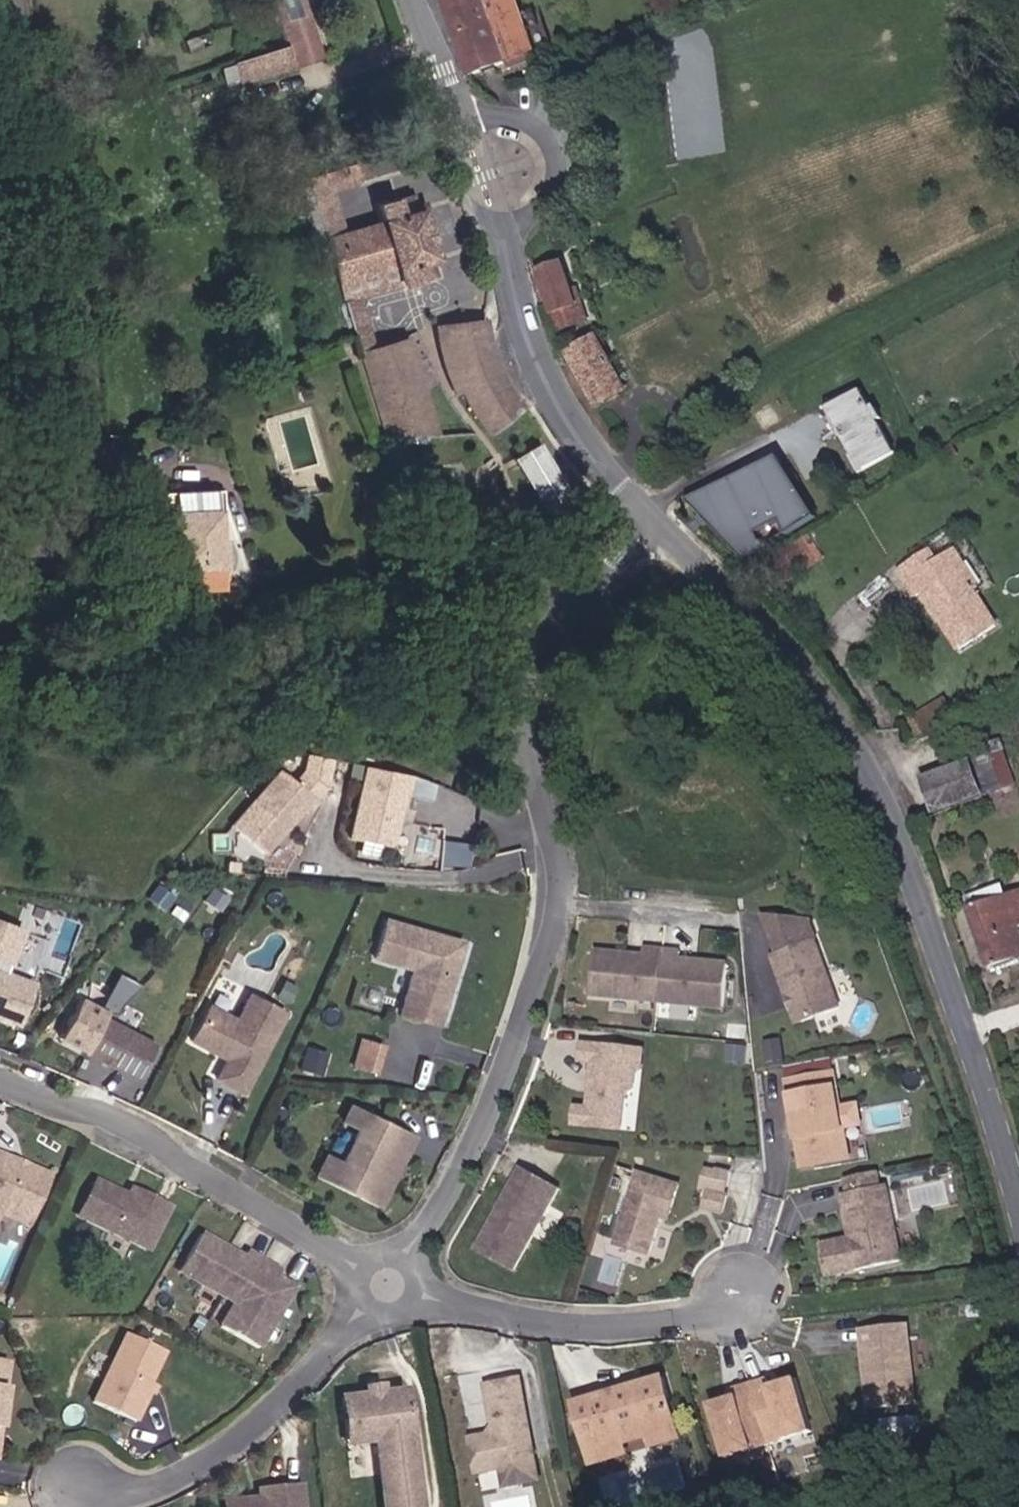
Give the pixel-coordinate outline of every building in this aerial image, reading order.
[(309,0),(277,0),(287,27),(316,19),(309,0)] [(526,0),(449,0),(456,20),(481,90),(551,65),(526,0)] [(292,68),(284,45),(233,63),(242,86),(292,68)] [(349,306),(374,296),(414,281),(444,270),(437,251),(447,247),(427,195),(407,200),(401,186),(382,191),(388,211),(346,222),(330,174),(358,164),(396,152),(389,127),(349,139),(321,148),(299,155),(344,292),(349,306)] [(560,315),(568,331),(592,321),(584,304),(581,305),(563,265),(542,275),(560,315)] [(461,370),(485,414),(498,432),(528,407),(505,373),(488,320),(450,326),(461,370)] [(442,434),(412,337),(365,352),(388,440),(442,434)] [(635,394),(608,342),(582,356),(609,408),(635,394)] [(882,408),(871,386),(842,400),(829,407),(865,475),(875,469),(905,451),(892,425),(897,422),(889,405),(882,408)] [(540,440),(512,454),(537,503),(565,489),(540,440)] [(813,512),(776,453),(685,497),(740,554),(813,512)] [(170,517),(178,575),(224,572),(230,550),(219,534),(216,512),(170,517)] [(943,559),(937,550),(903,567),(921,600),(929,595),(959,648),(994,627),(975,590),(980,587),(961,550),(943,559)] [(927,779),(942,818),(1013,787),(999,750),(984,756),(927,779)] [(401,772),(355,763),(340,836),(386,845),(401,772)] [(313,796),(272,765),(226,825),(262,852),(296,808),(301,812),(313,796)] [(968,906),(996,968),(1018,959),(1018,885),(968,906)] [(460,936),(377,913),(364,959),(403,970),(392,1010),(436,1023),(460,936)] [(0,920),(0,1017),(15,1023),(31,976),(8,968),(23,928),(0,920)] [(847,1005),(824,937),(780,952),(803,1020),(847,1005)] [(728,1006),(733,964),(685,958),(686,950),(650,946),(649,954),(601,949),(597,991),(728,1006)] [(118,971),(100,1003),(119,1013),(137,982),(118,971)] [(280,1010),(244,992),(233,1015),(202,1000),(182,1041),(219,1059),(209,1078),(239,1093),(280,1010)] [(135,1081),(156,1042),(75,998),(54,1037),(135,1081)] [(355,1065),(381,1070),(386,1041),(360,1036),(355,1065)] [(644,1048),(578,1042),(576,1060),(587,1061),(583,1106),(569,1104),(568,1124),(622,1129),(625,1092),(632,1088),(635,1072),(642,1070),(644,1048)] [(834,1066),(781,1076),(797,1166),(851,1156),(834,1066)] [(411,1133),(341,1098),(331,1119),(350,1128),(335,1158),(320,1150),(308,1173),(374,1207),(411,1133)] [(3,1210),(32,1221),(38,1207),(52,1172),(30,1162),(23,1165),(19,1163),(20,1159),(0,1151),(0,1217),(3,1210)] [(703,1209),(730,1211),(734,1167),(707,1165),(703,1209)] [(563,1186),(524,1166),(507,1198),(511,1200),(507,1207),(504,1205),(480,1250),(519,1270),(563,1186)] [(672,1221),(682,1187),(641,1174),(620,1245),(654,1255),(662,1229),(665,1219),(672,1221)] [(92,1176),(72,1215),(143,1251),(166,1206),(124,1185),(121,1191),(92,1176)] [(908,1261),(892,1185),(847,1195),(863,1271),(908,1261)] [(554,1241),(568,1212),(554,1205),(540,1234),(554,1241)] [(277,1271),(281,1264),(246,1245),(242,1253),(200,1230),(180,1268),(237,1297),(224,1321),(262,1341),(294,1280),(277,1271)] [(856,1327),(865,1407),(916,1402),(908,1322),(856,1327)] [(161,1350),(116,1331),(86,1401),(131,1420),(161,1350)] [(11,1360),(0,1359),(0,1440),(11,1360)] [(538,1479),(519,1376),(480,1383),(489,1429),(461,1434),(468,1476),(496,1471),(499,1486),(538,1479)] [(668,1377),(599,1398),(580,1404),(598,1463),(617,1457),(686,1436),(682,1420),(668,1377)] [(777,1394),(773,1379),(741,1388),(746,1404),(733,1407),(731,1400),(716,1405),(732,1457),(818,1431),(802,1379),(788,1383),(790,1390),(777,1394)] [(331,1392),(337,1447),(368,1444),(375,1506),(417,1506),(403,1384),(378,1387),(378,1381),(357,1384),(357,1390),(331,1392)] [(250,1484),(250,1496),(220,1498),(221,1506),(303,1506),(301,1481),(250,1484)]
